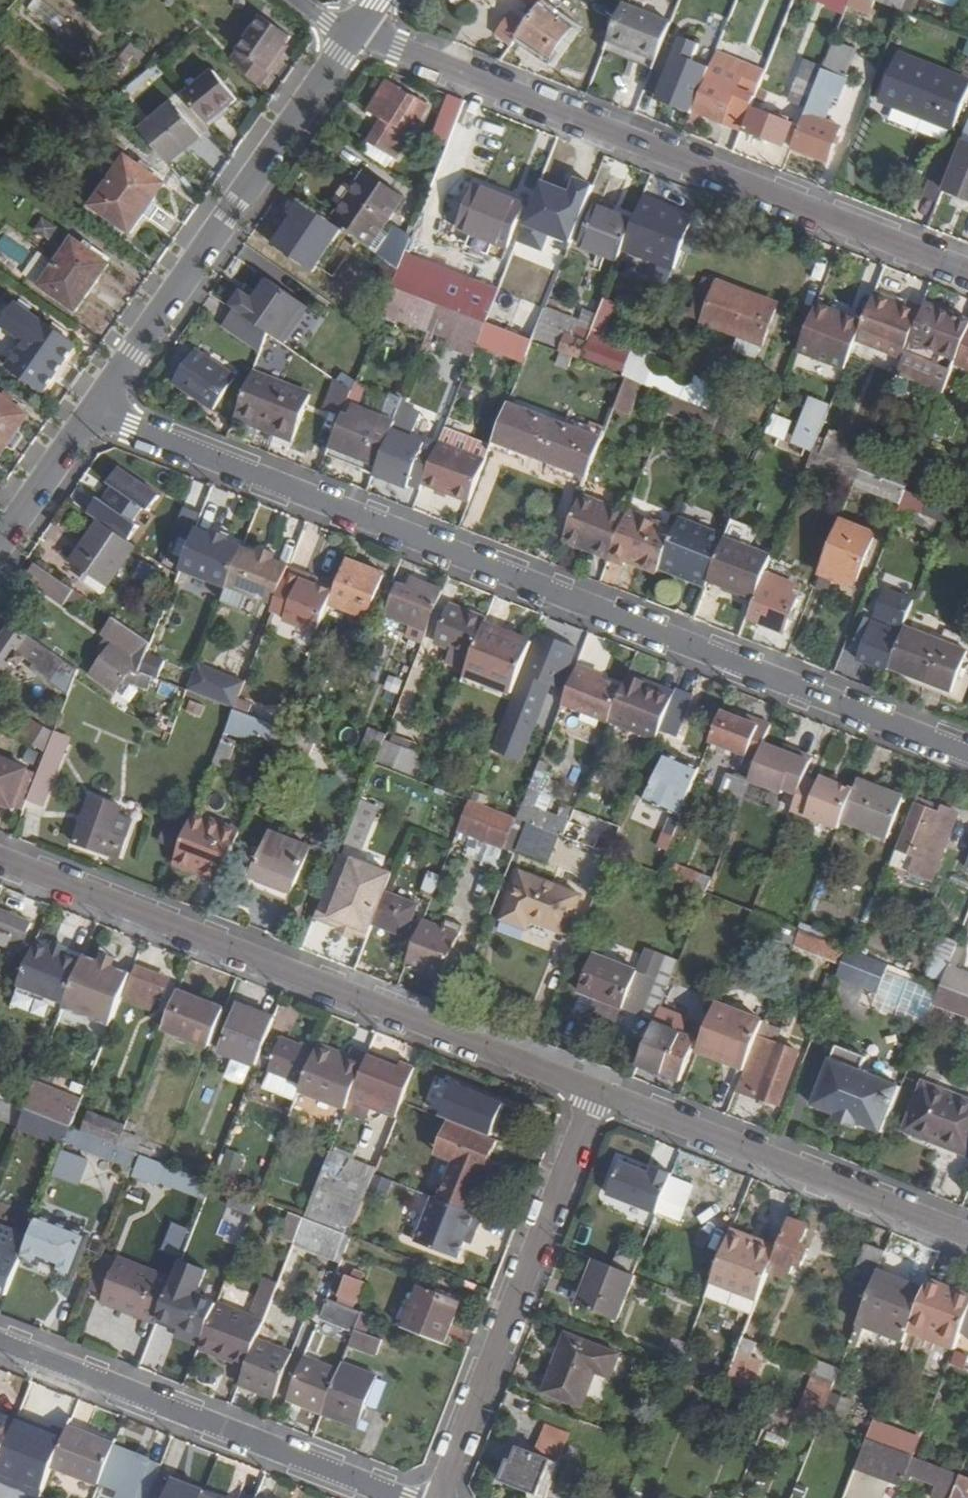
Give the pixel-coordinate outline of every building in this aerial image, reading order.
[(28,11),(63,34),(72,20),(41,0),(35,0),(28,11)] [(847,9),(851,0),(824,0),(847,9)] [(872,0),(851,0),(847,9),(871,18),(877,2),(872,0)] [(877,2),(902,12),(907,0),(872,0),(877,2)] [(919,1),(917,0),(907,0),(902,12),(934,24),(943,1),(949,3),(951,0),(919,0),(919,1)] [(542,6),(541,5),(540,8),(528,25),(519,38),(552,60),(575,28),(542,6)] [(670,24),(622,5),(617,15),(606,41),(655,61),(670,24)] [(677,69),(665,99),(695,111),(713,63),(731,19),(712,12),(702,35),(700,34),(685,72),(677,69)] [(519,38),(528,25),(510,13),(495,33),(513,46),(519,38)] [(291,39),(262,17),(232,60),(258,86),(291,39)] [(141,62),(148,55),(131,42),(118,58),(127,65),(133,57),(141,62)] [(820,78),(807,111),(792,149),(828,163),(842,128),(825,121),(842,77),(854,50),(834,42),(823,70),(820,78)] [(899,53),(881,102),(954,130),(967,92),(967,79),(899,53)] [(162,70),(157,63),(115,98),(121,104),(162,70)] [(734,71),(713,63),(695,111),(694,112),(743,131),(751,109),(756,96),(728,85),(734,71)] [(801,71),(789,103),(807,111),(820,78),(801,71)] [(214,72),(184,96),(208,125),(237,101),(214,72)] [(428,107),(386,82),(366,115),(380,124),(369,142),(393,156),(398,159),(428,107)] [(464,102),(446,95),(437,122),(438,122),(454,128),(464,102)] [(173,104),(141,130),(169,165),(202,138),(173,104)] [(793,125),(751,109),(743,131),(785,147),(793,125)] [(438,122),(435,137),(449,142),(454,128),(438,122)] [(369,142),(368,142),(362,152),(386,167),(393,156),(369,142)] [(954,164),(938,203),(938,205),(967,217),(967,145),(962,143),(954,164)] [(164,185),(125,158),(93,207),(130,232),(143,214),(151,202),(164,185)] [(938,158),(923,197),(938,203),(954,164),(938,158)] [(402,200),(365,174),(331,223),(369,249),(402,200)] [(476,186),(458,232),(473,237),(469,248),(489,256),(493,245),(507,250),(524,205),(476,186)] [(332,241),(321,233),(329,222),(299,201),(291,213),(294,216),(273,247),(312,272),(332,241)] [(159,208),(151,202),(143,214),(151,220),(159,208)] [(596,206),(580,248),(618,262),(634,220),(596,206)] [(59,227),(43,216),(33,231),(49,241),(59,227)] [(412,237),(395,226),(376,254),(385,260),(400,270),(406,254),(412,237)] [(32,254),(6,233),(0,240),(0,250),(21,267),(32,254)] [(38,253),(23,274),(41,286),(40,288),(75,313),(108,266),(72,241),(55,265),(38,253)] [(349,252),(332,241),(312,272),(322,278),(327,271),(333,276),(349,252)] [(400,270),(392,288),(438,306),(486,325),(533,343),(534,339),(546,309),(406,254),(400,270)] [(702,323),(717,282),(704,277),(689,317),(702,323)] [(764,346),(778,308),(746,296),(748,293),(717,281),(717,282),(702,323),(742,338),(762,345),(764,346)] [(247,290),(235,306),(288,345),(311,310),(271,283),(260,299),(247,290)] [(392,288),(386,305),(382,316),(428,333),(438,306),(392,288)] [(924,311),(876,293),(864,323),(857,342),(905,359),(911,342),(924,311)] [(585,310),(594,313),(600,300),(591,296),(585,310)] [(606,300),(594,329),(592,328),(581,358),(624,374),(634,348),(635,345),(606,334),(617,305),(606,300)] [(796,302),(785,330),(804,338),(815,309),(796,302)] [(924,311),(911,342),(957,360),(965,340),(967,332),(967,321),(927,304),(924,311)] [(864,323),(817,305),(804,338),(799,351),(846,370),(857,342),(864,323)] [(448,341),(444,351),(472,362),(474,355),(476,350),(486,325),(438,306),(428,333),(434,336),(448,341)] [(546,308),(546,309),(534,339),(581,358),(592,328),(593,325),(546,308)] [(269,335),(233,310),(222,325),(262,353),(269,335)] [(77,346),(41,321),(9,367),(45,392),(56,376),(66,362),(77,346)] [(486,325),(476,350),(474,355),(496,363),(497,359),(523,368),(529,353),(533,343),(486,325)] [(965,340),(957,360),(956,363),(967,368),(967,332),(965,340)] [(434,336),(428,333),(423,348),(430,351),(433,344),(431,343),(434,336)] [(762,345),(742,338),(736,352),(757,360),(762,345)] [(957,360),(911,342),(898,377),(944,394),(956,363),(957,360)] [(624,374),(623,377),(642,384),(661,392),(666,380),(650,374),(654,365),(651,364),(655,355),(634,348),(624,374)] [(196,351),(174,383),(213,410),(235,378),(196,351)] [(568,370),(573,358),(559,353),(555,366),(568,370)] [(523,368),(497,359),(496,363),(521,373),(523,368)] [(72,366),(66,362),(56,376),(63,382),(72,366)] [(311,393),(254,371),(251,380),(235,420),(293,442),(311,393)] [(718,385),(684,372),(674,397),(709,411),(718,385)] [(674,397),(681,379),(668,374),(666,380),(661,392),(674,397)] [(403,402),(410,382),(401,379),(394,399),(403,402)] [(630,416),(642,384),(629,380),(616,411),(630,416)] [(367,387),(356,382),(352,392),(351,395),(362,399),(367,387)] [(352,392),(338,383),(327,408),(343,415),(344,413),(351,395),(352,392)] [(0,397),(0,456),(28,416),(0,397)] [(674,397),(668,414),(714,432),(720,415),(709,411),(674,397)] [(813,452),(830,410),(807,401),(792,439),(791,443),(813,452)] [(556,421),(509,404),(493,443),(541,461),(556,421)] [(343,415),(342,419),(330,448),(368,463),(366,470),(375,474),(395,423),(353,406),(349,415),(344,413),(343,415)] [(375,474),(374,477),(407,489),(425,445),(411,440),(413,435),(420,416),(400,408),(395,423),(375,474)] [(721,417),(715,433),(732,439),(738,423),(721,417)] [(603,439),(556,421),(541,461),(588,479),(603,439)] [(791,443),(792,439),(768,430),(766,433),(791,443)] [(425,445),(408,487),(421,492),(424,484),(436,453),(439,445),(413,435),(411,440),(425,445)] [(368,463),(330,448),(328,456),(366,470),(368,463)] [(482,471),(436,453),(424,484),(436,489),(448,494),(470,502),(482,471)] [(88,514),(99,522),(128,542),(139,527),(134,523),(144,509),(149,513),(160,497),(119,469),(109,485),(117,490),(107,504),(99,498),(88,514)] [(861,470),(854,487),(901,504),(906,490),(907,488),(861,470)] [(961,488),(954,507),(966,511),(967,505),(967,491),(961,488)] [(448,494),(436,489),(435,493),(446,498),(448,494)] [(929,498),(929,499),(906,490),(901,504),(897,514),(912,520),(915,513),(922,515),(945,524),(952,507),(929,498)] [(629,513),(583,495),(565,538),(595,549),(594,554),(610,561),(629,513)] [(629,511),(629,513),(610,561),(627,567),(628,562),(658,574),(661,567),(675,530),(629,511)] [(680,519),(675,530),(661,567),(691,579),(690,582),(707,588),(708,583),(726,539),(727,537),(680,519)] [(727,537),(726,539),(746,547),(754,527),(733,521),(727,537)] [(876,535),(841,521),(823,567),(858,580),(876,535)] [(108,585),(109,586),(135,547),(128,542),(99,522),(73,562),(108,585)] [(190,547),(181,569),(228,588),(243,550),(244,548),(230,543),(231,541),(215,534),(214,536),(197,530),(190,547)] [(746,547),(726,539),(708,583),(755,601),(766,572),(772,557),(746,547)] [(260,556),(243,550),(228,588),(223,602),(242,609),(247,595),(275,606),(290,568),(277,563),(260,556)] [(261,553),(260,556),(277,563),(278,559),(261,553)] [(384,574),(347,560),(335,593),(330,605),(367,619),(384,574)] [(414,565),(401,560),(393,582),(399,584),(408,588),(411,580),(408,578),(414,565)] [(73,591),(33,564),(23,580),(63,607),(66,602),(73,591)] [(823,567),(819,576),(814,588),(827,593),(832,581),(854,589),(858,580),(823,567)] [(287,617),(285,622),(319,635),(330,605),(335,593),(303,581),(305,575),(290,568),(273,612),(287,617)] [(108,585),(87,571),(80,581),(102,595),(108,585)] [(766,572),(755,601),(748,620),(783,633),(797,598),(775,589),(779,576),(766,572)] [(399,584),(387,617),(428,631),(443,591),(411,580),(408,588),(399,584)] [(73,591),(66,602),(77,609),(84,598),(73,591)] [(451,606),(435,646),(471,660),(485,624),(487,620),(451,606)] [(151,644),(113,619),(102,635),(113,642),(90,675),(115,692),(126,680),(149,689),(154,678),(139,673),(150,647),(151,644)] [(862,655),(860,660),(890,671),(891,669),(904,634),(867,620),(859,641),(855,652),(862,655)] [(533,643),(485,624),(471,660),(464,677),(513,696),(519,680),(520,676),(521,674),(533,643)] [(53,684),(69,695),(75,680),(78,671),(66,662),(12,625),(0,642),(0,675),(2,676),(18,654),(36,665),(33,670),(53,684)] [(907,628),(904,634),(891,669),(936,687),(953,646),(907,628)] [(537,633),(533,643),(521,674),(550,685),(560,689),(576,649),(537,633)] [(953,646),(936,687),(964,697),(967,688),(967,652),(953,646)] [(167,653),(150,647),(139,673),(154,678),(156,679),(157,680),(167,653)] [(198,665),(188,691),(235,710),(245,684),(198,665)] [(597,674),(578,667),(562,707),(609,726),(611,722),(624,690),(595,678),(597,674)] [(550,685),(521,674),(520,676),(519,680),(513,696),(493,748),(515,757),(521,759),(534,725),(547,692),(550,685)] [(391,676),(381,698),(393,704),(404,683),(391,676)] [(650,684),(629,676),(624,690),(611,722),(657,740),(661,731),(674,698),(649,687),(650,684)] [(183,697),(186,691),(160,681),(157,680),(156,679),(153,685),(183,697)] [(677,689),(674,698),(661,731),(678,737),(694,695),(677,689)] [(204,706),(190,701),(185,712),(199,717),(204,706)] [(283,728),(234,712),(227,729),(259,741),(257,746),(273,752),(274,750),(283,728)] [(746,721),(724,712),(711,743),(713,744),(732,752),(747,757),(760,726),(746,721)] [(748,716),(746,721),(760,726),(747,757),(758,761),(765,745),(770,730),(772,726),(748,716)] [(54,734),(32,721),(23,737),(46,754),(53,737),(54,734)] [(316,740),(283,728),(274,750),(308,762),(316,740)] [(369,729),(360,752),(378,759),(387,736),(369,729)] [(570,740),(552,734),(542,763),(559,768),(570,740)] [(227,770),(238,742),(224,736),(213,765),(227,770)] [(53,737),(46,754),(38,776),(28,801),(44,807),(68,743),(53,737)] [(392,744),(389,743),(381,763),(412,775),(420,755),(416,753),(419,745),(395,737),(392,744)] [(713,744),(711,750),(730,757),(732,752),(713,744)] [(758,761),(752,777),(785,790),(786,786),(800,791),(810,767),(813,759),(799,753),(798,757),(765,745),(758,761)] [(666,755),(646,801),(682,817),(701,770),(666,755)] [(38,776),(0,761),(0,804),(24,812),(28,801),(38,776)] [(559,768),(542,763),(519,819),(529,823),(559,834),(565,837),(575,813),(576,809),(564,805),(560,816),(549,812),(554,797),(560,799),(565,786),(562,785),(567,771),(559,768)] [(800,791),(794,807),(841,825),(843,821),(854,792),(821,778),(824,773),(810,767),(800,791)] [(728,774),(717,802),(739,811),(750,783),(728,774)] [(904,797),(859,780),(854,792),(843,821),(888,839),(904,797)] [(123,808),(92,797),(74,844),(105,855),(117,859),(119,853),(131,821),(119,816),(123,808)] [(381,807),(362,799),(345,844),(364,851),(381,807)] [(519,819),(472,801),(459,832),(501,849),(505,850),(506,846),(518,851),(523,838),(529,823),(519,819)] [(941,814),(916,804),(893,866),(911,873),(933,882),(960,814),(943,807),(941,814)] [(604,824),(575,813),(565,837),(612,855),(619,838),(617,837),(609,835),(601,831),(604,824)] [(240,833),(193,815),(176,860),(205,872),(204,875),(221,882),(240,833)] [(529,823),(523,838),(553,849),(559,834),(529,823)] [(173,849),(180,832),(164,827),(158,842),(173,849)] [(612,829),(609,835),(617,837),(619,832),(612,829)] [(256,847),(242,882),(291,901),(312,847),(273,832),(266,851),(256,847)] [(501,849),(459,832),(457,839),(468,847),(465,856),(482,862),(480,866),(493,871),(501,849)] [(518,851),(548,863),(553,849),(523,838),(518,851)] [(393,875),(341,854),(317,913),(369,933),(373,925),(393,875)] [(675,864),(670,878),(707,893),(712,879),(675,864)] [(522,873),(503,921),(529,931),(532,921),(568,934),(583,896),(522,873)] [(424,890),(432,894),(436,884),(427,880),(424,890)] [(405,938),(418,906),(386,893),(373,925),(405,938)] [(9,949),(13,940),(24,944),(32,923),(0,911),(0,945),(9,949)] [(369,933),(317,913),(316,918),(323,920),(319,929),(353,943),(356,933),(368,938),(369,933)] [(446,919),(442,929),(459,935),(462,926),(446,919)] [(442,929),(424,922),(407,965),(442,979),(459,936),(459,935),(442,929)] [(800,930),(779,922),(773,939),(794,947),(800,930)] [(847,948),(800,930),(794,947),(841,965),(847,948)] [(942,937),(928,975),(943,982),(957,944),(958,943),(942,937)] [(82,960),(38,943),(21,985),(13,1005),(47,1019),(55,998),(66,1003),(82,960)] [(954,969),(963,946),(957,944),(943,982),(942,985),(967,995),(967,974),(954,969)] [(635,971),(595,955),(580,992),(593,998),(588,1010),(617,1022),(622,1008),(624,1009),(625,1008),(643,1016),(667,957),(644,948),(635,971)] [(859,953),(847,948),(841,965),(837,976),(868,988),(878,961),(859,953)] [(99,962),(114,967),(118,959),(102,953),(99,962)] [(64,1008),(111,1026),(121,1000),(131,973),(114,967),(84,956),(82,960),(66,1003),(64,1008)] [(889,964),(878,961),(868,988),(879,992),(885,974),(889,964)] [(172,980),(134,966),(131,973),(121,1000),(153,1012),(159,999),(164,1000),(172,980)] [(826,1005),(836,978),(827,974),(816,1001),(826,1005)] [(924,1025),(936,993),(885,974),(879,992),(873,1005),(924,1025)] [(942,985),(933,1006),(967,1018),(967,995),(942,985)] [(226,1008),(179,990),(164,1030),(211,1048),(226,1008)] [(765,1019),(718,1002),(701,1050),(747,1067),(758,1038),(765,1019)] [(241,1005),(222,1053),(256,1066),(275,1018),(241,1005)] [(688,1018),(662,1008),(639,1066),(678,1081),(695,1038),(682,1033),(688,1018)] [(286,1037),(271,1073),(304,1084),(317,1049),(286,1037)] [(758,1038),(747,1067),(738,1090),(786,1108),(806,1057),(801,1055),(802,1053),(758,1038)] [(319,1046),(317,1049),(304,1084),(301,1092),(348,1110),(352,1099),(369,1057),(370,1056),(354,1050),(351,1057),(319,1046)] [(839,1047),(816,1107),(885,1133),(902,1087),(863,1073),(869,1058),(839,1047)] [(167,1059),(158,1055),(152,1070),(162,1073),(167,1059)] [(391,1065),(369,1057),(352,1101),(398,1119),(409,1089),(416,1070),(393,1061),(391,1065)] [(0,1065),(0,1100),(6,1102),(11,1091),(4,1087),(11,1069),(0,1065)] [(26,1107),(34,1084),(18,1078),(9,1101),(26,1107)] [(514,1100),(460,1079),(446,1115),(499,1136),(514,1100)] [(72,1082),(69,1089),(81,1094),(84,1086),(72,1082)] [(967,1156),(967,1101),(924,1084),(907,1126),(940,1139),(938,1144),(967,1156)] [(26,1107),(24,1110),(71,1128),(82,1100),(65,1094),(64,1096),(61,1103),(45,1098),(48,1090),(34,1085),(26,1107)] [(64,1096),(48,1090),(45,1098),(61,1103),(64,1096)] [(17,1117),(21,1108),(6,1102),(0,1100),(0,1111),(17,1117)] [(71,1128),(24,1110),(17,1129),(64,1147),(65,1143),(71,1128)] [(126,1126),(92,1113),(84,1133),(119,1146),(123,1133),(126,1126)] [(498,1141),(451,1122),(438,1157),(455,1164),(442,1195),(471,1206),(484,1175),(498,1141)] [(71,1128),(65,1143),(130,1168),(136,1153),(119,1146),(84,1133),(71,1128)] [(141,1140),(123,1133),(119,1146),(136,1153),(141,1140)] [(62,1151),(52,1176),(77,1186),(87,1161),(62,1151)] [(378,1169),(332,1151),(305,1219),(337,1231),(345,1234),(352,1237),(369,1194),(374,1179),(375,1176),(378,1169)] [(243,1158),(228,1152),(217,1181),(232,1187),(233,1186),(236,1176),(243,1158)] [(212,1182),(142,1155),(136,1172),(205,1198),(212,1182)] [(657,1213),(673,1174),(654,1167),(651,1173),(621,1162),(608,1194),(657,1213)] [(260,1185),(236,1176),(233,1186),(256,1195),(260,1185)] [(392,1186),(374,1179),(369,1194),(386,1201),(392,1186)] [(258,1200),(212,1182),(205,1198),(252,1217),(258,1200)] [(442,1195),(440,1201),(469,1213),(471,1206),(442,1195)] [(477,1233),(483,1218),(469,1213),(440,1201),(432,1198),(415,1243),(459,1260),(470,1230),(477,1233)] [(305,1219),(294,1214),(286,1235),(297,1240),(305,1219)] [(88,1236),(37,1216),(34,1225),(29,1237),(28,1239),(21,1258),(38,1265),(40,1260),(57,1267),(55,1271),(72,1278),(88,1236)] [(337,1231),(305,1219),(297,1240),(295,1245),(335,1260),(345,1234),(337,1231)] [(810,1226),(790,1219),(779,1249),(770,1272),(788,1279),(796,1259),(805,1262),(811,1246),(803,1243),(810,1226)] [(175,1221),(164,1248),(182,1255),(192,1228),(175,1221)] [(0,1226),(0,1277),(12,1281),(21,1258),(28,1239),(29,1237),(0,1226)] [(753,1234),(733,1227),(706,1299),(752,1317),(770,1272),(779,1249),(751,1239),(753,1234)] [(866,1245),(855,1275),(875,1282),(879,1270),(887,1252),(866,1245)] [(119,1262),(103,1256),(90,1290),(106,1296),(119,1262)] [(120,1259),(119,1262),(106,1296),(103,1303),(141,1318),(141,1315),(158,1321),(159,1319),(170,1291),(172,1286),(174,1279),(120,1259)] [(577,1306),(618,1322),(636,1276),(633,1274),(595,1260),(577,1306)] [(879,1270),(875,1282),(859,1324),(905,1341),(910,1330),(926,1289),(879,1270)] [(338,1273),(328,1300),(356,1311),(358,1306),(359,1305),(366,1284),(338,1273)] [(266,1279),(260,1295),(273,1300),(280,1284),(266,1279)] [(926,1289),(910,1330),(957,1348),(963,1333),(967,1320),(967,1295),(929,1280),(926,1289)] [(172,1286),(170,1291),(159,1319),(177,1327),(192,1332),(204,1337),(218,1304),(172,1286)] [(461,1303),(420,1287),(403,1329),(445,1346),(461,1303)] [(218,1304),(204,1337),(200,1350),(246,1368),(258,1340),(273,1300),(260,1295),(251,1315),(218,1303),(218,1304)] [(328,1300),(317,1332),(350,1346),(355,1332),(362,1314),(356,1311),(328,1300)] [(103,1303),(98,1317),(151,1338),(158,1321),(141,1315),(141,1318),(103,1303)] [(373,1318),(362,1314),(355,1332),(350,1346),(349,1348),(377,1358),(383,1340),(367,1334),(373,1318)] [(188,1341),(192,1332),(177,1327),(174,1335),(188,1341)] [(567,1335),(544,1392),(582,1407),(596,1373),(610,1378),(619,1356),(567,1335)] [(758,1344),(744,1338),(726,1384),(751,1394),(763,1362),(753,1357),(758,1344)] [(688,1344),(674,1339),(665,1360),(675,1364),(680,1366),(688,1344)] [(258,1340),(246,1368),(240,1385),(275,1399),(293,1353),(258,1340)] [(953,1364),(966,1370),(967,1364),(967,1354),(958,1350),(953,1364)] [(306,1357),(289,1400),(323,1415),(340,1372),(306,1357)] [(841,1370),(818,1363),(803,1414),(822,1421),(823,1417),(833,1393),(841,1370)] [(343,1364),(340,1372),(323,1415),(359,1428),(379,1377),(343,1364)] [(853,1401),(833,1393),(823,1417),(843,1425),(853,1401)] [(40,1434),(37,1442),(60,1451),(69,1427),(72,1421),(30,1404),(22,1427),(40,1434)] [(14,1428),(16,1423),(0,1417),(0,1423),(14,1428)] [(874,1421),(868,1438),(915,1457),(922,1438),(874,1421)] [(14,1428),(0,1423),(0,1464),(14,1428)] [(559,1464),(570,1435),(546,1425),(535,1454),(519,1448),(514,1461),(510,1460),(502,1482),(539,1496),(553,1461),(559,1464)] [(69,1427),(60,1451),(53,1467),(100,1486),(101,1483),(116,1446),(116,1445),(69,1427)] [(915,1457),(868,1438),(856,1468),(904,1485),(908,1474),(915,1457)] [(922,1438),(915,1457),(962,1475),(967,1459),(967,1456),(922,1438)] [(116,1446),(101,1483),(122,1491),(119,1497),(149,1497),(163,1464),(116,1446)] [(933,1497),(953,1497),(962,1475),(915,1457),(908,1474),(937,1486),(933,1497)] [(262,1486),(221,1470),(210,1497),(257,1497),(262,1486)] [(962,1475),(953,1497),(967,1497),(967,1477),(962,1475)]
